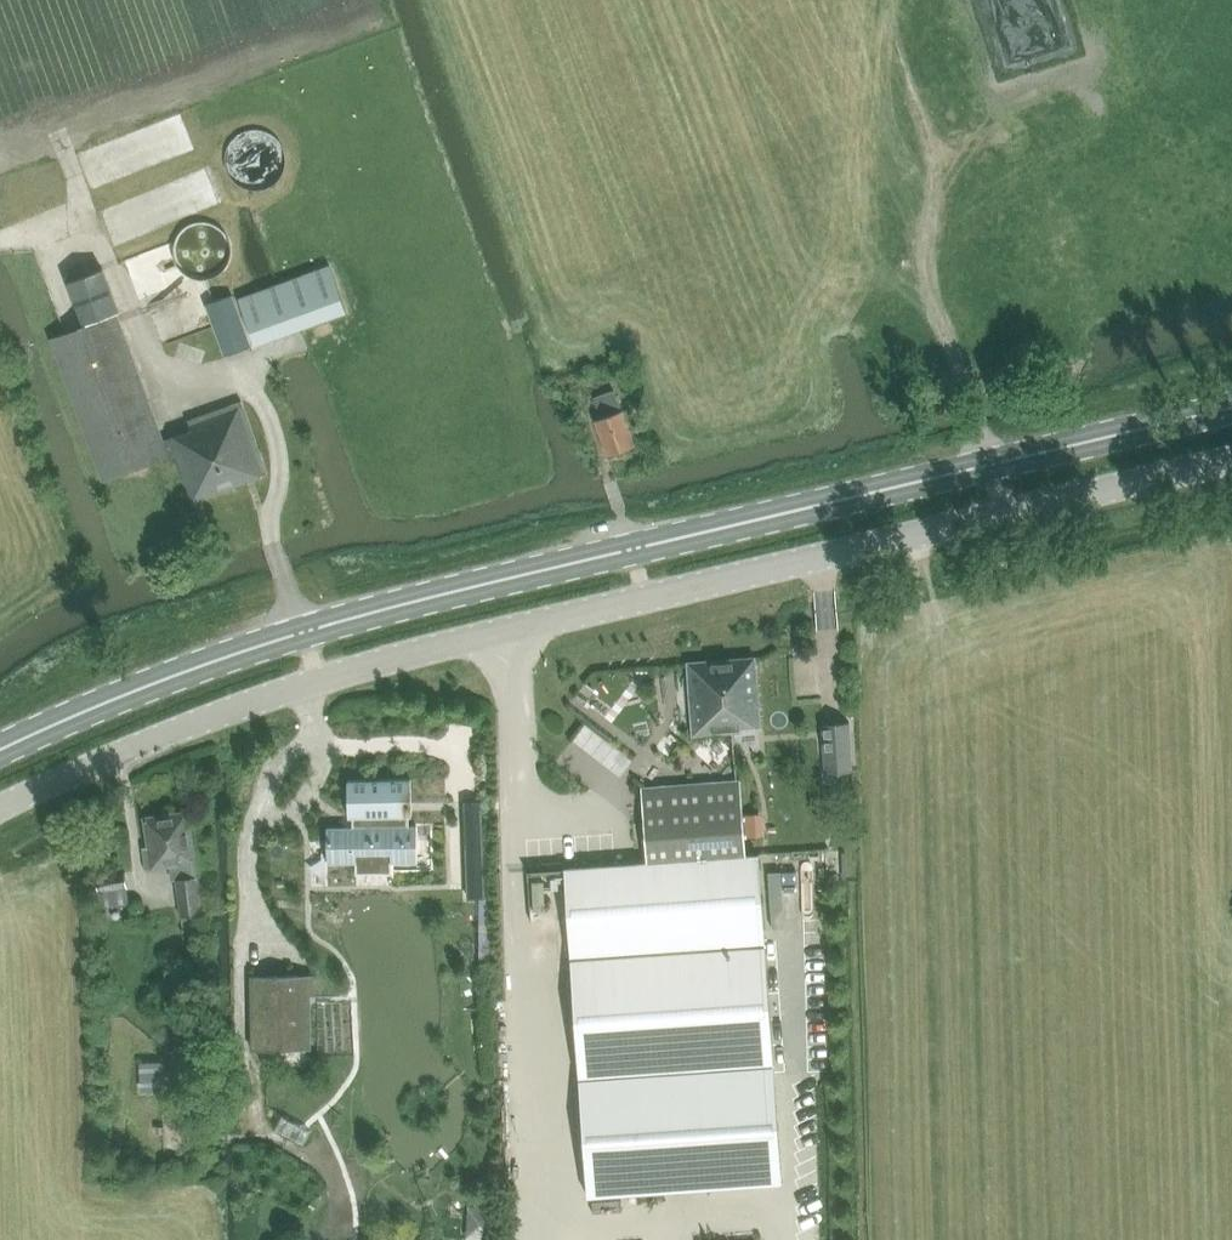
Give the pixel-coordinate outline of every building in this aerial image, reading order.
[(1022,137),(1039,130),(1033,116),(1016,123),(1022,137)] [(287,166),(287,159),(286,150),(283,144),(279,139),(275,136),(270,133),(265,132),(259,131),(252,132),(248,133),(239,139),(235,144),(233,148),(231,153),(230,159),(231,164),(233,171),(238,179),(246,185),(251,187),(257,188),(262,188),(269,186),(278,181),(282,176),(285,172),(287,166)] [(224,260),(225,254),(224,247),(222,242),(218,234),(215,230),(210,226),(203,222),(198,221),(191,220),(183,221),(178,222),(172,225),(168,229),(163,234),(160,239),(157,246),(156,253),(156,257),(158,264),(160,270),(165,277),(170,282),(177,286),(185,288),(189,288),(196,288),(202,287),(209,283),(214,279),(219,273),(222,268),(224,260)] [(336,265),(240,289),(252,338),(348,315),(336,265)] [(68,282),(83,323),(82,324),(83,326),(51,338),(103,481),(176,454),(193,500),(267,473),(241,402),(188,421),(191,430),(163,440),(117,313),(119,312),(103,270),(68,282)] [(206,304),(224,356),(251,346),(232,295),(206,304)] [(595,420),(608,455),(634,446),(622,411),(614,391),(594,398),(601,418),(595,420)] [(688,664),(694,735),(759,730),(754,658),(688,664)] [(849,723),(830,725),(832,758),(852,757),(849,723)] [(354,826),(327,827),(328,863),(356,863),(355,852),(391,851),(391,862),(417,861),(417,824),(407,825),(407,815),(411,815),(411,779),(347,780),(348,817),(354,816),(354,826)] [(740,779),(640,787),(646,863),(746,855),(740,779)] [(147,847),(143,847),(146,868),(169,865),(171,879),(176,879),(180,914),(200,911),(187,811),(143,817),(147,847)] [(646,863),(564,868),(570,953),(570,957),(765,943),(765,939),(758,854),(746,855),(646,863)] [(765,943),(570,957),(579,1076),(579,1077),(773,1063),(766,968),(765,943)] [(300,975),(251,976),(252,1049),(300,1049),(300,975)] [(773,1063),(579,1077),(587,1196),(673,1190),(781,1182),(773,1063)]
